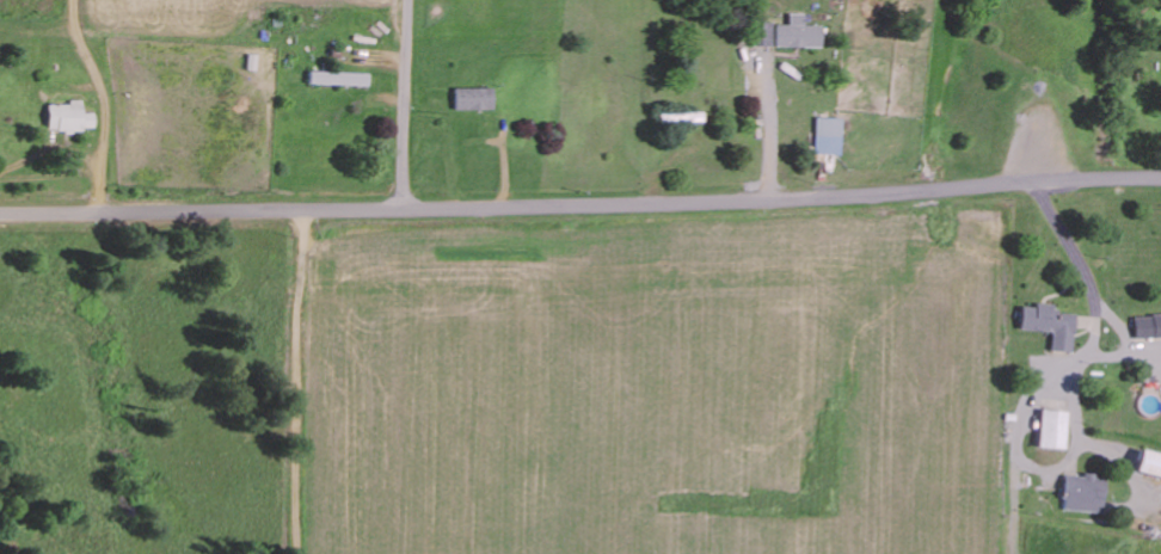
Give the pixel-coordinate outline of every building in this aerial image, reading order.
[(805,14),(789,14),(788,25),(777,25),(776,46),(820,47),(821,25),(805,25),(805,14)] [(752,45),(771,46),(772,22),(752,22),(752,45)] [(368,73),(309,72),(309,84),(368,86),(368,73)] [(492,88),(453,88),(453,110),(492,110),(492,88)] [(83,103),(47,102),(47,129),(93,131),(94,113),(82,113),(83,103)] [(841,118),(816,117),(815,154),(839,155),(841,118)] [(1074,314),(1054,312),(1055,304),(1034,302),(1034,307),(1021,306),(1019,329),(1051,332),(1050,351),(1071,352),(1074,314)] [(1134,339),(1160,338),(1160,313),(1133,314),(1134,339)] [(1038,448),(1063,449),(1065,411),(1039,410),(1038,448)] [(1139,450),(1135,472),(1160,477),(1160,454),(1139,450)] [(1063,511),(1102,513),(1104,476),(1065,474),(1063,511)]
